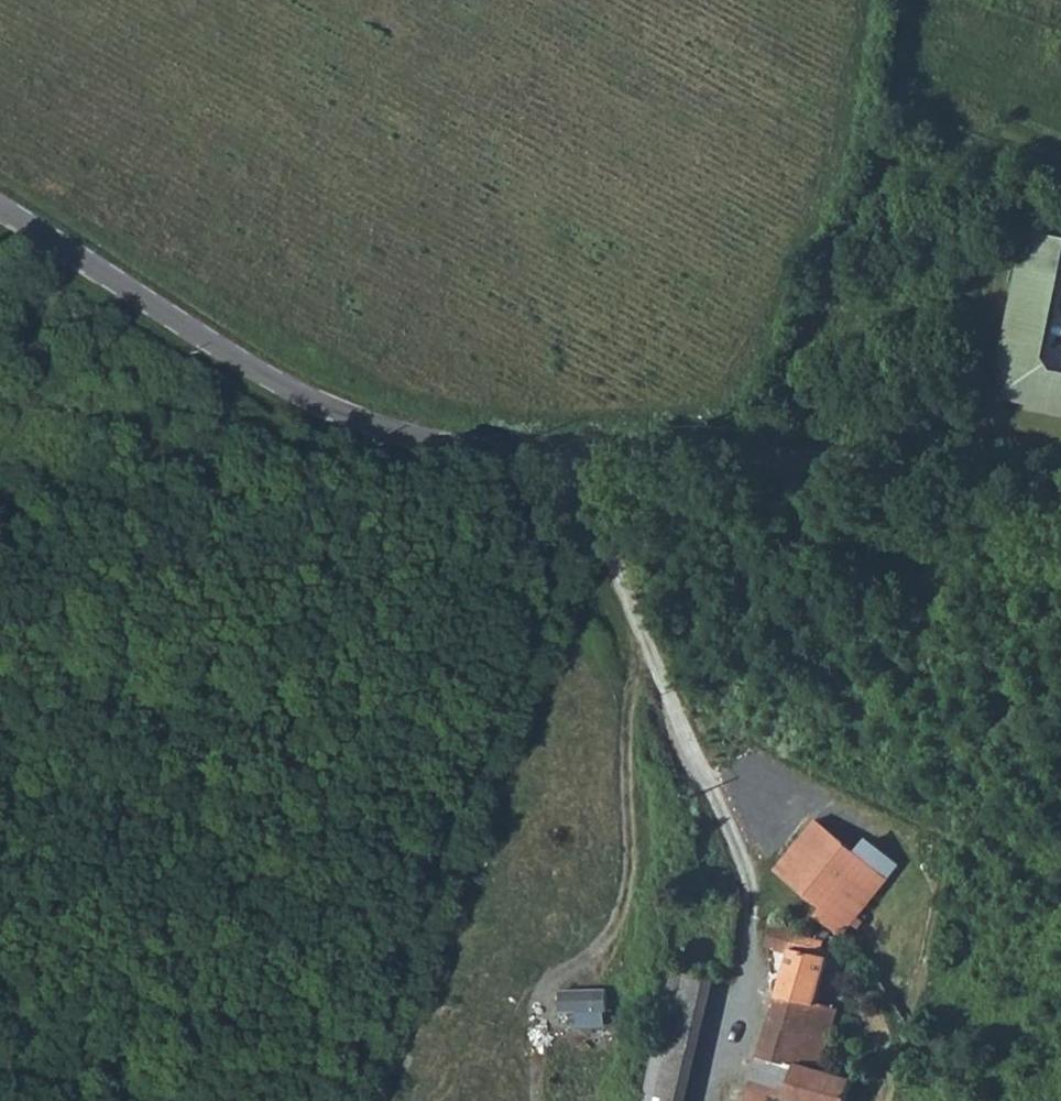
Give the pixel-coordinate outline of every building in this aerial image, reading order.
[(1002,366),(1005,370),(999,399),(1030,406),(1029,412),(1060,418),(1060,375),(1057,374),(1060,346),(1060,239),(1025,233),(1002,366)] [(781,867),(826,906),(821,911),(845,933),(904,865),(874,840),(864,853),(822,818),(781,867)] [(794,951),(787,976),(751,1100),(850,1100),(857,1078),(825,1067),(843,1009),(821,1001),(835,950),(800,927),(781,921),(773,944),(794,951)] [(773,944),(774,972),(787,976),(794,951),(773,944)] [(707,977),(678,970),(648,1100),(678,1100),(707,977)] [(562,1009),(581,1010),(581,1024),(610,1025),(611,986),(562,985),(562,1009)]
